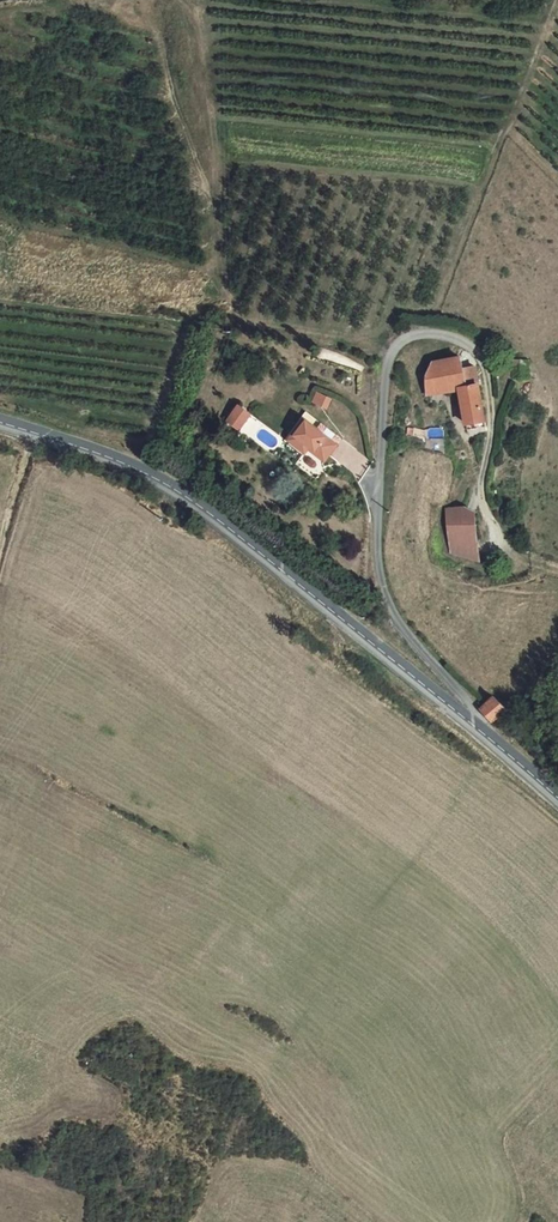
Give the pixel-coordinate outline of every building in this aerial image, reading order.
[(425,390),(457,385),(464,421),(483,418),(473,367),(459,369),(457,356),(431,360),(423,376),(425,390)] [(315,385),(299,378),(293,389),(310,397),(315,385)] [(317,391),(312,403),(329,410),(333,398),(317,391)] [(284,407),(281,412),(312,440),(316,436),(284,407)] [(299,456),(312,440),(281,412),(264,430),(281,446),(284,442),(299,456)] [(448,503),(452,535),(479,535),(476,509),(466,501),(448,503)] [(481,552),(479,535),(452,535),(453,547),(481,552)] [(492,720),(508,709),(496,696),(482,706),(492,720)]
